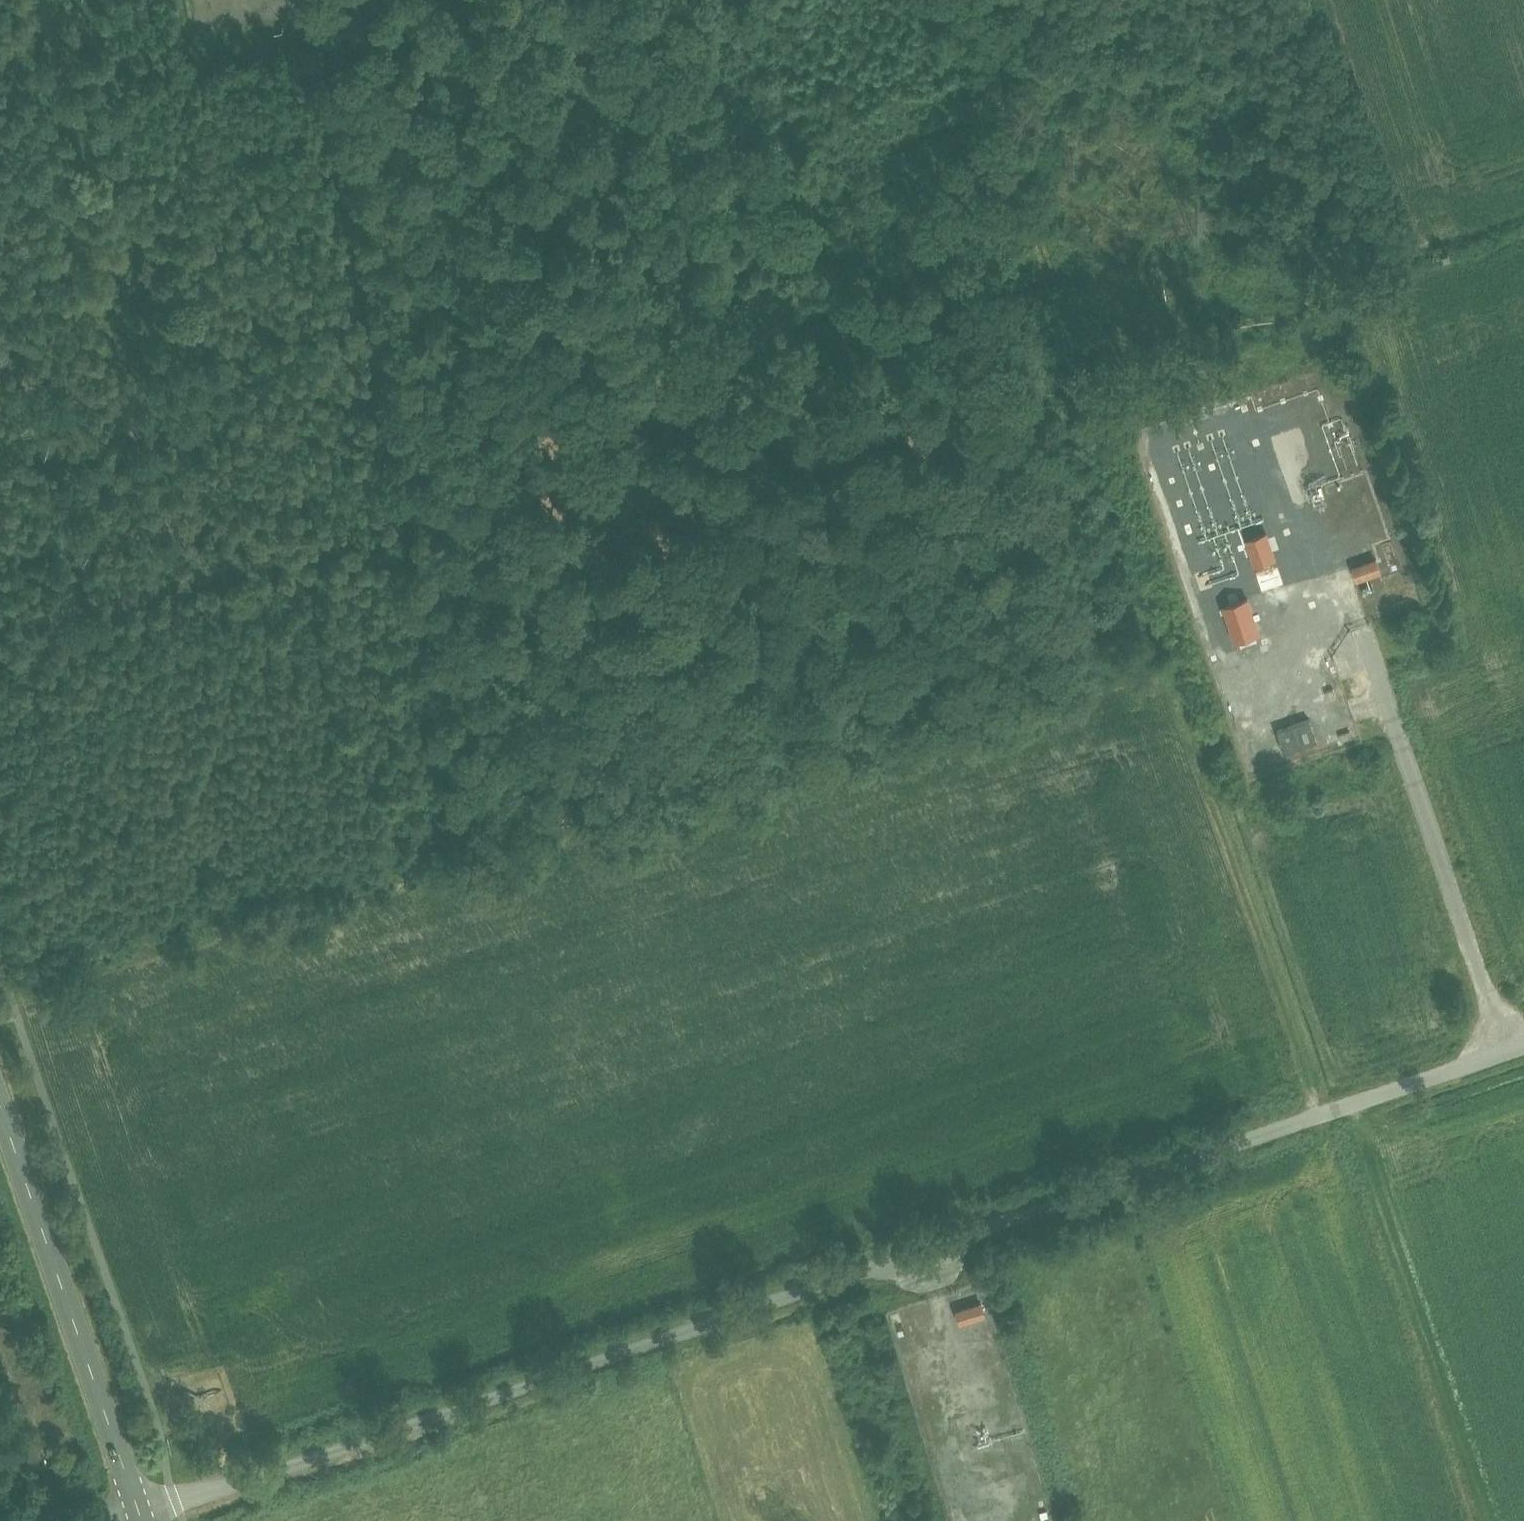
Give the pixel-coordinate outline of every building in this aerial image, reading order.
[(1377,561),(1353,569),(1358,584),(1382,576),(1377,561)] [(1273,730),(1282,752),(1316,739),(1307,717),(1273,730)] [(984,1299),(959,1307),(964,1322),(988,1314),(984,1299)]
